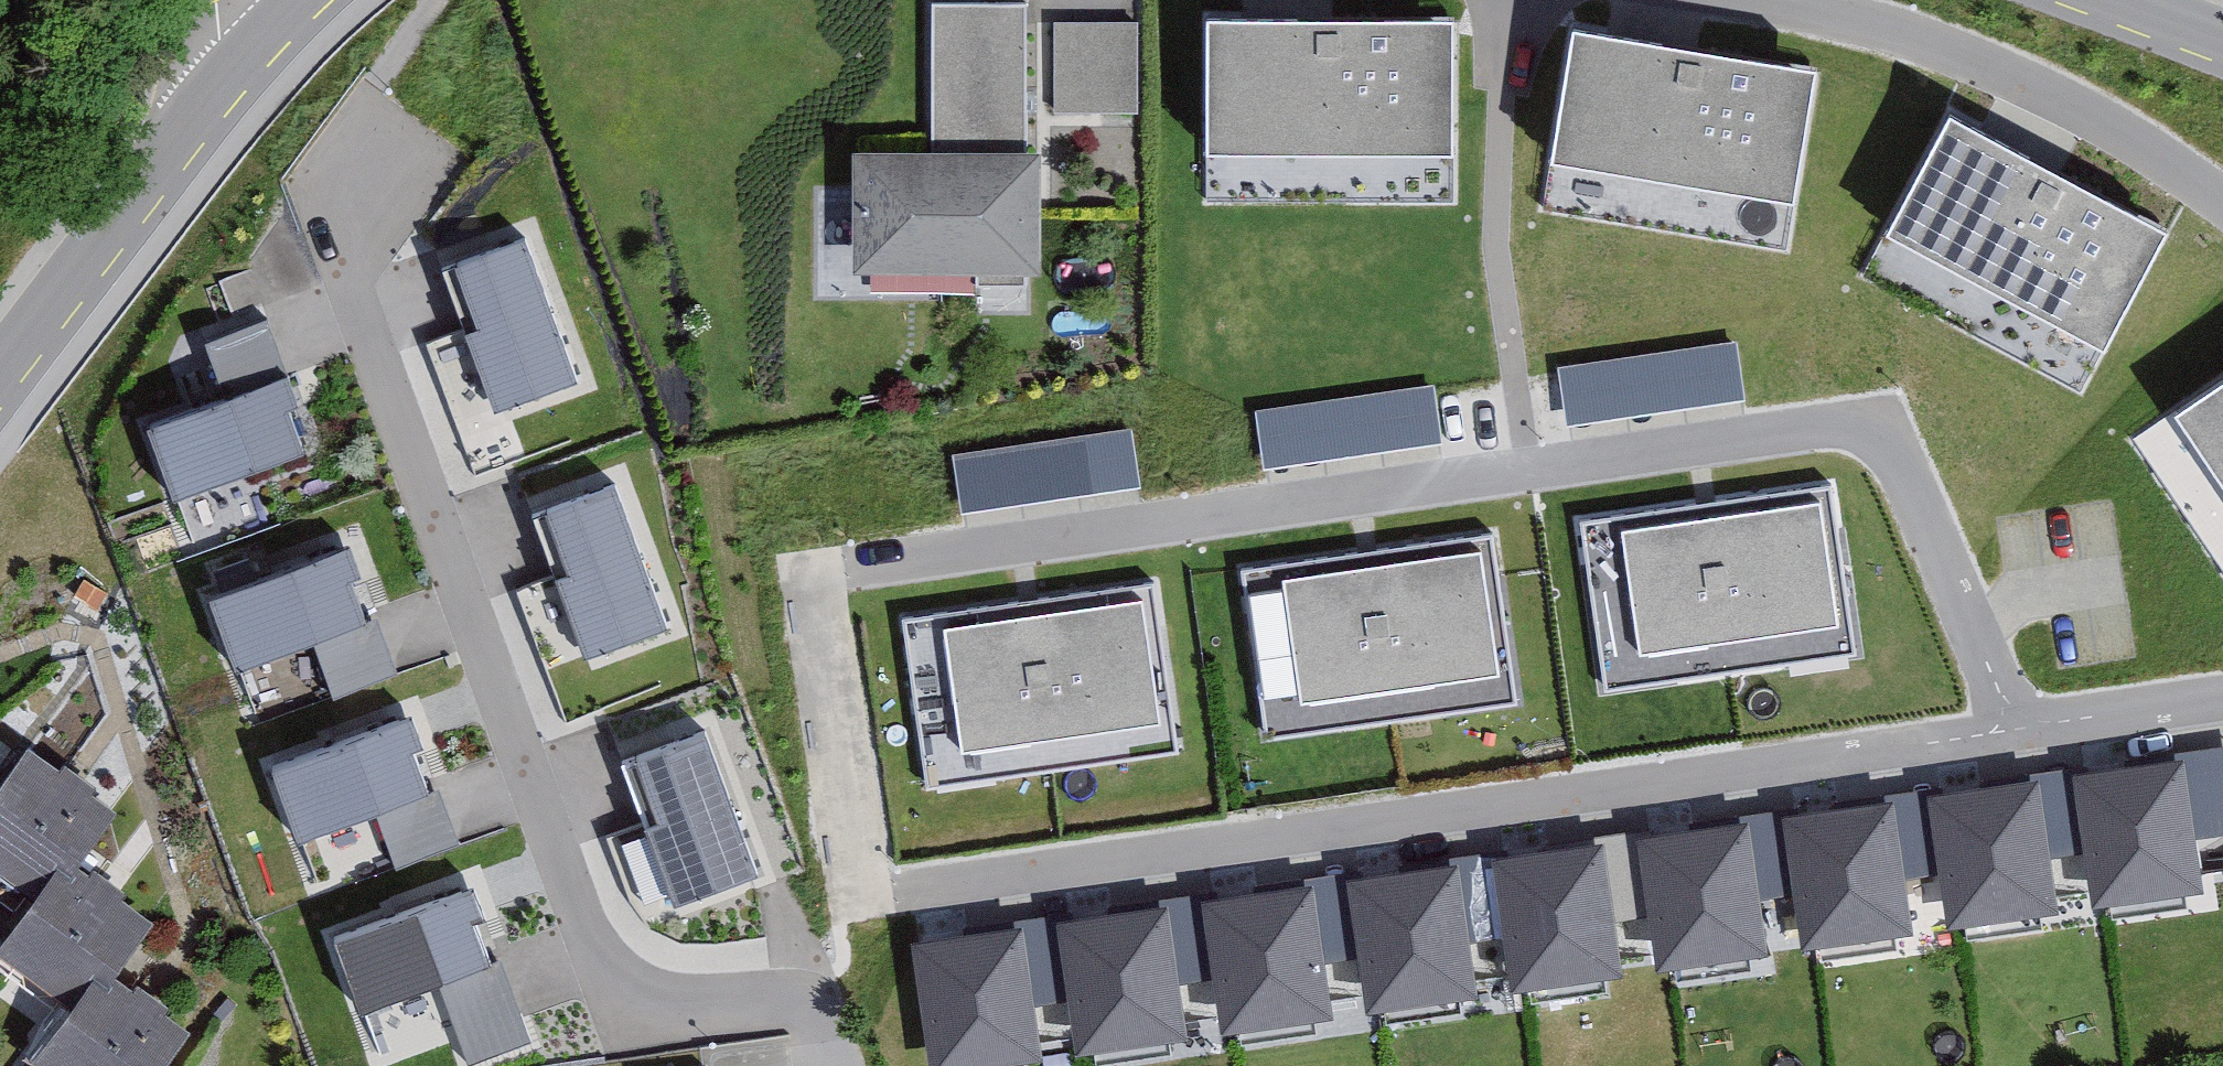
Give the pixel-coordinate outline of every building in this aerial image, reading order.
[(1032,163),(1033,11),(941,11),(940,153),(871,153),(871,276),(1054,277),(1055,213),(1128,213),(1129,141),(1055,140),(1055,163),(1032,163)] [(1466,25),(1208,19),(1205,154),(1463,159),(1466,25)] [(1139,28),(1059,28),(1059,117),(1139,118),(1139,28)] [(1830,79),(1577,31),(1552,162),(1805,210),(1830,79)] [(2182,241),(1959,122),(1901,229),(2124,348),(2182,241)] [(533,221),(438,257),(498,415),(593,379),(533,221)] [(1570,424),(1747,407),(1742,346),(1564,363),(1570,424)] [(302,368),(148,425),(179,509),(333,452),(302,368)] [(2183,411),(2222,470),(2222,385),(2183,411)] [(1267,468),(1447,454),(1442,391),(1262,405),(1267,468)] [(964,519),(1145,503),(1139,440),(959,456),(964,519)] [(626,478),(532,513),(586,659),(681,624),(626,478)] [(1785,503),(1594,527),(1609,650),(1800,626),(1785,503)] [(1494,541),(1236,575),(1254,714),(1512,680),(1494,541)] [(354,543),(208,588),(234,670),(379,625),(354,543)] [(904,618),(926,790),(1178,758),(1156,587),(904,618)] [(417,712),(274,763),(303,843),(446,791),(417,712)] [(709,717),(615,755),(680,914),(774,876),(709,717)] [(81,875),(119,821),(30,758),(0,800),(0,879),(38,906),(0,960),(0,961),(76,1014),(40,1065),(176,1065),(197,1037),(121,984),(159,930),(81,875)] [(2192,762),(2081,778),(2099,907),(2210,891),(2192,762)] [(2038,784),(1933,800),(1953,933),(2059,917),(2038,784)] [(1897,803),(1789,818),(1808,952),(1916,937),(1897,803)] [(1750,826),(1643,841),(1661,972),(1768,958),(1750,826)] [(1604,847),(1499,862),(1518,995),(1623,980),(1604,847)] [(1459,867),(1352,883),(1371,1010),(1478,994),(1459,867)] [(472,881),(334,928),(363,1010),(501,963),(472,881)] [(1315,889),(1205,905),(1225,1040),(1335,1024),(1315,889)] [(1166,913),(1060,929),(1081,1059),(1187,1042),(1166,913)] [(919,947),(934,1065),(1046,1065),(1028,933),(919,947)]
